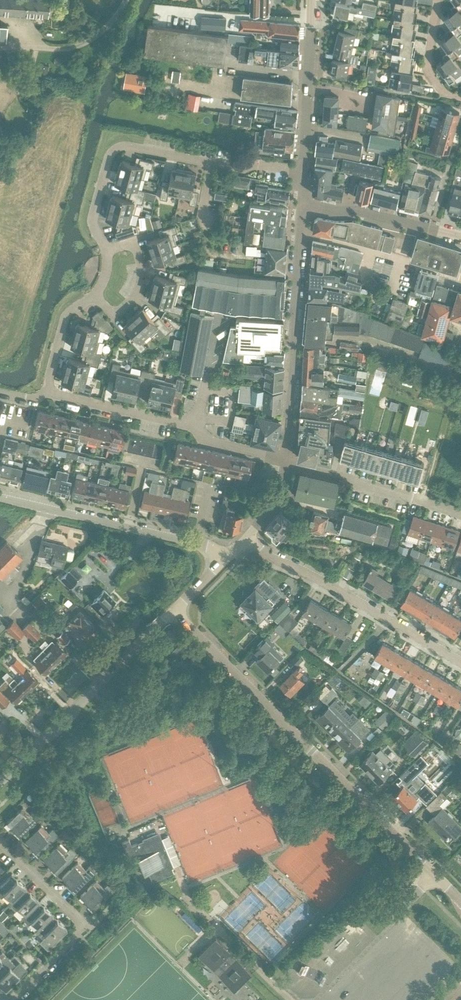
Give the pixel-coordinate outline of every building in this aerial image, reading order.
[(47,16),(48,0),(0,0),(0,13),(47,16)] [(250,14),(270,15),(270,0),(250,0),(250,14)] [(364,1),(362,7),(362,8),(376,11),(377,4),(364,1)] [(395,1),(392,18),(394,18),(415,21),(417,15),(415,14),(417,4),(395,1)] [(348,10),(353,11),(375,16),(376,11),(362,8),(362,7),(354,6),(335,2),(332,14),(347,17),(348,10)] [(456,3),(450,7),(453,10),(444,17),(451,27),(457,35),(457,34),(460,32),(460,11),(456,3)] [(202,17),(201,28),(222,30),(223,19),(202,17)] [(394,18),(391,35),(393,35),(414,39),(416,32),(414,32),(415,21),(394,18)] [(287,37),(300,39),(300,24),(270,21),(241,19),(239,29),(269,32),(269,34),(278,35),(279,31),(288,32),(287,37)] [(203,30),(193,28),(193,30),(149,24),(145,54),(224,65),(228,35),(203,32),(203,30)] [(336,42),(352,46),(355,36),(357,36),(359,29),(344,26),(343,32),(338,31),(336,42)] [(457,34),(457,35),(451,27),(446,31),(449,34),(440,40),(448,51),(453,58),(460,53),(460,39),(457,34)] [(300,51),(300,39),(287,37),(288,32),(279,31),(278,35),(282,35),(281,49),(300,51)] [(243,43),(244,35),(229,33),(228,42),(243,43)] [(244,35),(243,43),(251,44),(252,35),(244,35)] [(393,35),(390,52),(392,52),(414,56),(415,49),(413,49),(414,39),(393,35)] [(351,53),(352,46),(336,42),(333,52),(338,53),(337,59),(352,62),(357,63),(358,59),(359,55),(351,53)] [(268,63),(270,48),(259,46),(241,43),(239,59),(268,63)] [(300,51),(281,49),(270,48),(268,63),(299,66),(300,51)] [(453,58),(448,51),(442,55),(445,58),(436,64),(449,82),(460,73),(460,69),(453,58)] [(392,52),(389,69),(391,69),(413,73),(414,66),(412,66),(414,56),(392,52)] [(331,70),(333,71),(332,76),(346,78),(347,73),(348,73),(349,64),(350,64),(350,63),(352,63),(352,62),(337,59),(332,59),(331,70)] [(41,64),(39,73),(46,75),(48,65),(41,64)] [(369,65),(367,82),(375,83),(377,66),(369,65)] [(391,69),(388,86),(406,89),(405,92),(411,93),(412,90),(413,83),(411,83),(413,73),(391,69)] [(127,73),(124,87),(139,89),(139,91),(145,92),(147,76),(127,73)] [(244,76),(241,97),(291,103),(292,82),(244,76)] [(377,111),(398,114),(401,98),(392,96),(378,93),(376,104),(378,105),(377,111)] [(324,123),(337,124),(339,96),(326,95),(325,103),(326,103),(326,106),(325,106),(324,123)] [(234,109),(236,109),(235,113),(220,111),(219,120),(251,125),(253,113),(256,113),(256,114),(276,117),(275,124),(296,127),(298,110),(257,105),(242,102),(236,101),(234,109)] [(439,117),(456,122),(459,112),(442,107),(439,117)] [(398,115),(398,114),(377,111),(376,117),(374,117),(373,125),(379,126),(378,132),(395,135),(397,118),(403,119),(404,116),(398,115)] [(354,129),(356,115),(349,114),(347,128),(354,129)] [(360,130),(362,116),(356,115),(354,129),(360,130)] [(362,116),(360,130),(366,130),(368,117),(362,116)] [(453,132),(456,122),(439,117),(436,127),(453,132)] [(265,131),(263,148),(272,149),(271,153),(275,154),(275,155),(291,157),(291,151),(293,151),(295,141),(296,131),(265,127),(265,131)] [(451,142),(453,132),(436,127),(434,137),(451,142)] [(370,134),(367,149),(380,152),(386,153),(387,153),(394,154),(395,151),(398,152),(400,140),(370,134)] [(317,141),(316,154),(317,155),(333,157),(333,156),(359,161),(360,161),(363,144),(336,139),(335,143),(327,142),(328,136),(320,136),(320,141),(319,141),(318,141),(317,141)] [(426,145),(425,151),(437,154),(438,148),(448,151),(451,142),(434,137),(431,146),(426,145)] [(224,139),(222,148),(229,149),(231,140),(224,139)] [(317,155),(316,166),(333,169),(335,169),(340,170),(343,159),(337,158),(317,155)] [(141,178),(144,179),(147,168),(152,169),(154,162),(141,158),(139,165),(122,160),(121,164),(120,164),(118,171),(141,178)] [(343,159),(340,170),(351,173),(353,161),(343,159)] [(353,161),(351,173),(380,178),(382,166),(353,161)] [(408,162),(407,169),(408,169),(415,171),(416,171),(418,164),(408,161),(408,162)] [(316,166),(314,178),(324,179),(323,181),(330,182),(330,181),(331,181),(333,169),(316,166)] [(179,197),(185,170),(177,168),(177,170),(173,169),(170,185),(163,184),(160,198),(167,199),(168,195),(179,197)] [(185,170),(179,197),(190,199),(189,204),(197,205),(199,191),(193,190),(196,173),(192,173),(192,171),(185,170)] [(407,170),(405,181),(412,183),(415,171),(407,170)] [(138,188),(141,178),(118,171),(116,179),(117,179),(116,183),(133,188),(131,194),(145,197),(146,191),(138,188)] [(415,171),(412,183),(425,186),(437,189),(441,178),(434,176),(419,172),(416,171),(415,171)] [(235,185),(242,186),(248,187),(250,177),(236,175),(235,185)] [(314,178),(313,192),(315,195),(342,200),(344,187),(338,185),(339,183),(338,183),(331,181),(330,181),(330,182),(323,181),(324,179),(314,178)] [(369,200),(373,183),(359,180),(355,197),(369,200)] [(266,201),(266,199),(288,202),(290,190),(267,186),(267,185),(256,183),(255,192),(258,193),(258,199),(266,201)] [(404,184),(399,208),(419,212),(424,191),(425,186),(412,183),(411,187),(407,186),(408,185),(404,184)] [(375,184),(371,201),(397,207),(401,192),(390,189),(383,188),(384,184),(375,184)] [(424,191),(419,212),(430,215),(430,214),(437,189),(425,186),(424,191)] [(449,212),(459,214),(460,205),(460,190),(454,188),(453,193),(449,212)] [(228,192),(216,190),(214,198),(227,200),(228,192)] [(143,204),(145,197),(131,194),(129,199),(113,195),(112,199),(110,199),(108,206),(133,213),(135,214),(138,203),(143,204)] [(287,223),(288,208),(250,202),(248,217),(263,220),(286,223),(287,223)] [(130,224),(133,213),(108,206),(106,214),(108,214),(107,218),(120,221),(122,225),(121,230),(116,232),(118,239),(139,232),(137,225),(130,224)] [(286,223),(263,220),(248,217),(246,228),(253,229),(262,231),(285,234),(286,223)] [(395,237),(382,233),(383,228),(354,220),(336,221),(319,217),(315,220),(313,232),(331,236),(391,252),(395,237)] [(162,226),(160,218),(152,220),(155,228),(162,226)] [(150,253),(173,246),(177,245),(173,234),(178,232),(176,225),(162,229),(164,236),(148,241),(149,245),(148,245),(150,253)] [(284,246),(285,234),(262,231),(253,229),(246,228),(246,229),(244,242),(284,246)] [(419,237),(412,258),(456,272),(460,257),(460,250),(419,237)] [(347,269),(357,272),(361,255),(360,252),(346,248),(312,241),(311,251),(325,254),(324,257),(332,258),(332,259),(338,260),(337,266),(348,268),(347,269)] [(266,257),(265,272),(286,274),(286,271),(288,247),(284,246),(267,245),(266,252),(266,256),(266,257)] [(173,246),(150,253),(153,260),(154,259),(155,263),(172,258),(174,265),(187,260),(185,253),(177,256),(173,246)] [(331,271),(332,259),(332,258),(324,257),(325,254),(311,251),(310,266),(323,268),(323,270),(331,271)] [(331,272),(331,271),(323,270),(323,268),(310,266),(309,287),(328,287),(352,292),(352,291),(361,292),(361,280),(357,279),(357,280),(345,276),(340,274),(336,272),(331,272)] [(237,312),(262,313),(283,315),(286,278),(239,275),(226,272),(219,271),(199,267),(197,281),(193,304),(194,304),(193,311),(191,311),(190,315),(213,320),(214,315),(213,314),(214,307),(237,312)] [(347,269),(345,276),(357,280),(357,279),(356,279),(357,276),(358,273),(357,272),(347,269)] [(425,316),(437,274),(421,270),(415,291),(423,294),(417,314),(425,316)] [(151,286),(178,294),(181,283),(186,284),(188,277),(174,273),(172,280),(156,275),(155,279),(153,279),(151,286)] [(421,334),(443,340),(450,342),(453,332),(446,330),(451,311),(453,311),(452,314),(459,316),(458,318),(460,319),(460,291),(459,290),(437,284),(433,299),(431,299),(421,334)] [(175,304),(178,294),(151,286),(149,294),(151,294),(150,298),(166,303),(164,309),(182,314),(184,307),(175,304)] [(309,287),(308,298),(326,299),(326,300),(332,300),(332,298),(344,300),(351,301),(352,292),(328,287),(309,287)] [(393,298),(387,316),(384,315),(383,318),(386,319),(400,324),(408,304),(393,298)] [(368,327),(369,317),(369,313),(338,304),(331,304),(331,303),(308,301),(306,322),(368,327)] [(149,333),(151,336),(160,328),(166,335),(172,330),(160,316),(155,321),(143,308),(140,311),(139,310),(133,315),(149,333)] [(98,341),(99,340),(101,330),(108,332),(113,327),(98,310),(93,315),(97,319),(95,324),(91,326),(78,323),(77,327),(76,326),(74,334),(98,341)] [(407,327),(412,315),(406,313),(402,325),(407,327)] [(141,340),(149,333),(133,315),(128,320),(128,321),(125,324),(137,337),(132,341),(141,352),(147,347),(141,340)] [(203,373),(213,320),(190,315),(180,368),(203,373)] [(231,325),(223,359),(243,361),(244,356),(259,357),(259,356),(258,356),(248,355),(248,354),(249,349),(259,350),(259,351),(281,352),(282,347),(283,336),(284,320),(237,317),(236,325),(231,325)] [(368,327),(306,322),(305,340),(305,343),(324,345),(325,342),(325,338),(333,338),(334,332),(358,333),(358,332),(368,333),(392,341),(421,350),(418,357),(444,368),(451,351),(424,341),(425,337),(395,326),(369,317),(368,327)] [(100,341),(99,340),(98,341),(74,334),(72,341),(73,342),(72,346),(88,350),(87,356),(100,360),(102,355),(102,353),(97,352),(100,341)] [(175,338),(173,349),(181,351),(183,340),(175,338)] [(340,341),(339,348),(349,349),(358,350),(359,343),(349,342),(340,341)] [(304,352),(325,355),(325,352),(322,352),(322,349),(319,349),(319,347),(304,345),(304,352)] [(248,354),(248,355),(258,356),(259,356),(265,356),(265,362),(284,364),(285,353),(281,352),(259,351),(259,350),(249,349),(248,354)] [(172,350),(171,357),(180,358),(182,351),(172,350)] [(367,360),(368,352),(359,351),(358,359),(367,360)] [(324,362),(325,355),(304,352),(303,360),(324,362)] [(99,366),(100,360),(87,356),(85,362),(69,358),(68,362),(66,361),(64,369),(87,375),(90,364),(99,366)] [(324,369),(324,362),(303,360),(303,367),(324,369)] [(124,398),(130,371),(120,369),(121,364),(113,362),(110,376),(117,378),(113,394),(117,395),(117,397),(124,398)] [(265,387),(283,389),(285,369),(266,366),(258,366),(243,365),(242,376),(265,378),(265,387)] [(323,384),(324,369),(303,367),(302,381),(323,384)] [(358,368),(356,375),(357,375),(366,377),(367,370),(358,368)] [(84,386),(87,375),(64,369),(62,376),(64,376),(62,380),(79,385),(77,391),(91,395),(93,388),(84,386)] [(146,384),(149,371),(142,369),(141,374),(130,371),(124,398),(132,400),(132,399),(136,400),(140,383),(146,384)] [(159,406),(165,380),(155,377),(156,372),(149,371),(146,384),(152,386),(148,402),(152,403),(152,405),(159,406)] [(338,380),(356,383),(357,375),(339,372),(338,380)] [(165,380),(159,406),(167,408),(167,407),(171,408),(175,391),(182,393),(185,379),(177,377),(176,382),(165,380)] [(302,381),(301,397),(343,403),(344,396),(364,399),(365,392),(356,390),(356,389),(324,385),(324,384),(323,384),(302,381)] [(357,383),(356,389),(356,390),(365,392),(366,384),(357,383)] [(272,409),(282,410),(283,392),(265,391),(266,389),(253,388),(253,385),(240,384),(238,400),(264,402),(264,409),(267,409),(268,410),(271,410),(272,409)] [(301,397),(301,405),(342,411),(343,409),(349,410),(348,410),(362,412),(363,406),(349,403),(349,404),(343,403),(301,397)] [(300,413),(301,413),(332,418),(341,419),(342,411),(301,405),(300,413)] [(411,406),(408,415),(416,418),(418,408),(411,406)] [(45,430),(49,412),(38,410),(34,427),(45,430)] [(56,432),(60,415),(49,412),(45,430),(56,432)] [(329,445),(332,418),(301,413),(298,442),(303,442),(299,457),(316,461),(332,464),(335,453),(333,452),(333,445),(329,445)] [(244,426),(278,434),(281,421),(267,418),(268,416),(258,414),(256,425),(245,422),(246,417),(236,414),(234,422),(244,425),(244,426)] [(66,435),(70,417),(60,415),(56,432),(66,435)] [(77,437),(81,420),(70,417),(66,435),(77,437)] [(349,420),(348,425),(350,425),(360,427),(361,418),(354,417),(349,420)] [(87,439),(91,422),(81,420),(77,437),(87,439)] [(98,442),(102,424),(91,422),(87,439),(98,442)] [(275,447),(278,434),(244,426),(244,425),(234,422),(232,430),(243,432),(243,430),(254,433),(252,443),(261,445),(261,444),(275,447)] [(335,432),(334,435),(340,437),(346,439),(350,425),(348,425),(341,423),(337,422),(336,425),(335,428),(336,428),(335,432)] [(108,444),(112,427),(102,424),(98,442),(108,444)] [(112,427),(108,444),(119,447),(119,449),(122,450),(125,436),(122,435),(123,429),(112,427)] [(15,453),(15,450),(18,441),(5,438),(2,450),(15,453)] [(18,441),(15,450),(28,453),(30,444),(18,441)] [(350,464),(356,443),(345,441),(344,444),(343,450),(340,458),(344,459),(344,462),(350,464)] [(172,455),(171,459),(184,462),(188,444),(177,442),(173,456),(172,455)] [(360,464),(365,446),(356,443),(350,464),(356,465),(357,462),(360,464)] [(30,444),(28,453),(41,457),(42,453),(44,447),(30,444)] [(188,444),(184,462),(194,464),(198,447),(188,444)] [(44,446),(43,452),(53,455),(54,449),(44,446)] [(369,469),(375,449),(365,446),(360,464),(364,465),(363,468),(369,469)] [(198,447),(194,464),(205,467),(209,449),(198,447)] [(209,449),(205,467),(215,469),(219,452),(209,449)] [(380,469),(385,452),(375,449),(369,469),(375,471),(376,468),(380,469)] [(65,456),(65,460),(67,461),(68,457),(77,459),(78,454),(66,451),(65,456)] [(219,452),(215,469),(226,472),(230,454),(219,452)] [(389,475),(395,455),(385,452),(380,469),(384,470),(383,473),(389,475)] [(230,454),(226,472),(236,474),(240,457),(230,454)] [(400,475),(405,458),(395,455),(389,475),(395,477),(396,474),(400,475)] [(0,468),(0,478),(8,480),(12,465),(7,463),(8,458),(3,456),(2,458),(0,468)] [(240,457),(236,474),(247,477),(251,459),(240,457)] [(409,481),(414,460),(405,458),(400,475),(403,476),(403,479),(409,481)] [(12,465),(8,480),(18,483),(23,462),(13,459),(12,465)] [(415,479),(420,481),(422,473),(423,467),(425,463),(414,460),(409,481),(415,482),(415,479)] [(22,484),(33,486),(43,489),(47,471),(27,465),(22,484)] [(136,468),(129,466),(126,465),(124,473),(134,475),(136,468)] [(57,492),(62,469),(57,467),(55,475),(51,474),(47,490),(57,492)] [(62,469),(57,492),(66,495),(70,479),(65,478),(67,470),(62,469)] [(148,471),(147,477),(152,478),(152,481),(158,482),(160,474),(151,472),(148,471)] [(71,495),(82,498),(88,475),(77,473),(76,477),(71,495)] [(301,473),(296,495),(334,504),(339,482),(301,473)] [(202,480),(209,482),(212,482),(213,477),(203,474),(202,480)] [(88,475),(82,498),(93,500),(97,482),(87,480),(88,475)] [(97,482),(93,500),(103,502),(108,485),(109,479),(98,477),(97,482)] [(144,490),(140,507),(152,510),(158,482),(152,481),(151,481),(149,492),(144,490)] [(158,482),(152,510),(163,512),(166,496),(162,495),(165,484),(158,482)] [(114,505),(118,487),(108,485),(103,502),(114,505)] [(166,496),(163,512),(174,515),(180,487),(173,486),(171,497),(166,496)] [(118,487),(114,505),(125,507),(129,490),(118,487)] [(180,487),(174,515),(185,517),(189,501),(184,500),(187,489),(180,487)] [(227,508),(222,529),(229,531),(229,528),(239,530),(242,516),(232,514),(234,509),(227,508)] [(281,511),(266,529),(273,535),(273,538),(277,542),(286,531),(284,529),(292,520),(281,511)] [(340,531),(374,540),(374,539),(387,543),(392,526),(379,522),(379,521),(345,512),(343,518),(338,517),(337,522),(328,520),(329,516),(314,512),(309,530),(324,534),(326,529),(338,532),(340,525),(342,525),(340,531)] [(420,538),(426,520),(414,516),(408,534),(420,538)] [(431,541),(437,523),(426,520),(420,538),(431,541)] [(443,545),(449,527),(437,523),(431,541),(443,545)] [(449,527),(443,545),(455,549),(460,531),(449,527)] [(1,577),(7,583),(11,579),(10,578),(18,570),(13,565),(22,556),(7,540),(0,547),(0,578),(1,577)] [(41,540),(38,554),(52,557),(50,563),(52,563),(51,566),(55,567),(56,565),(62,566),(64,559),(70,561),(72,559),(74,551),(73,549),(67,548),(67,546),(41,540)] [(409,547),(400,545),(398,552),(407,554),(409,547)] [(358,550),(355,556),(359,559),(363,553),(358,550)] [(350,564),(343,560),(337,571),(344,574),(348,567),(350,564)] [(460,588),(460,581),(422,565),(419,571),(460,588)] [(354,570),(348,567),(344,574),(343,575),(349,579),(354,570)] [(370,570),(364,581),(391,597),(398,585),(377,573),(379,571),(373,568),(371,571),(370,570)] [(68,570),(60,577),(69,587),(77,579),(68,570)] [(239,606),(245,612),(251,617),(255,613),(258,617),(259,616),(261,616),(264,613),(265,610),(281,595),(264,578),(254,588),(256,589),(243,601),(243,602),(239,606)] [(36,591),(31,587),(24,594),(29,598),(36,591)] [(414,612),(424,596),(410,588),(401,603),(408,607),(407,608),(414,612)] [(99,621),(99,620),(103,616),(104,616),(102,614),(115,600),(104,589),(102,591),(100,589),(94,595),(96,597),(85,607),(99,621)] [(20,599),(27,604),(31,600),(24,594),(20,599)] [(48,603),(40,595),(31,604),(39,612),(48,603)] [(428,619),(437,603),(424,596),(414,612),(422,617),(422,616),(428,619)] [(271,615),(278,622),(292,607),(285,600),(271,615)] [(314,618),(321,606),(311,600),(304,612),(314,618)] [(72,612),(78,606),(74,601),(68,607),(72,612)] [(441,628),(451,611),(437,603),(428,619),(434,623),(434,624),(441,628)] [(324,624),(331,612),(321,606),(314,618),(324,624)] [(56,614),(47,623),(58,634),(62,630),(69,636),(69,637),(74,633),(79,638),(86,631),(90,632),(94,628),(93,624),(79,610),(66,624),(56,614)] [(460,625),(460,617),(451,611),(441,628),(448,632),(449,631),(455,635),(460,625)] [(331,612),(324,624),(334,630),(342,618),(331,612)] [(284,627),(293,617),(289,613),(280,622),(284,627)] [(289,631),(298,622),(293,617),(284,627),(289,631)] [(342,618),(334,630),(345,636),(352,624),(342,618)] [(13,620),(6,627),(17,639),(24,631),(13,620)] [(33,640),(39,634),(41,633),(29,621),(22,629),(33,640)] [(58,634),(56,636),(64,643),(69,637),(69,636),(62,630),(58,634)] [(299,641),(303,636),(298,632),(295,636),(299,641)] [(346,635),(339,647),(345,650),(352,639),(346,635)] [(270,639),(267,636),(256,647),(263,654),(257,660),(268,671),(269,671),(274,665),(280,659),(283,656),(272,645),(274,643),(270,639)] [(303,636),(299,641),(304,645),(308,641),(303,636)] [(43,649),(56,662),(62,656),(63,657),(67,653),(66,652),(66,651),(57,641),(55,644),(51,640),(43,649)] [(385,662),(393,648),(383,642),(375,656),(385,662)] [(313,644),(310,649),(316,653),(319,649),(313,644)] [(395,668),(403,654),(393,648),(385,662),(395,668)] [(49,668),(56,662),(43,649),(34,658),(37,661),(35,663),(45,673),(45,672),(46,673),(50,669),(49,668)] [(319,649),(316,653),(324,658),(327,654),(319,649)] [(297,654),(289,663),(294,669),(303,660),(297,654)] [(406,674),(414,660),(403,654),(395,668),(406,674)] [(16,658),(11,663),(20,672),(14,678),(27,691),(33,684),(34,685),(38,681),(37,681),(38,680),(28,670),(26,672),(23,669),(25,667),(16,658)] [(416,680),(424,666),(414,660),(406,674),(416,680)] [(274,665),(269,671),(274,676),(279,670),(274,665)] [(284,679),(280,683),(291,694),(305,680),(299,674),(304,670),(299,666),(298,666),(297,666),(289,674),(287,673),(283,677),(284,679)] [(427,686),(435,672),(424,666),(416,680),(427,686)] [(371,675),(376,677),(380,670),(376,667),(371,675)] [(380,670),(376,677),(381,680),(385,672),(380,670)] [(335,672),(327,680),(333,686),(341,678),(335,672)] [(437,692),(445,678),(435,672),(427,686),(437,692)] [(2,706),(8,700),(7,698),(10,695),(16,701),(17,701),(21,698),(20,697),(27,691),(14,678),(9,683),(5,679),(0,684),(0,704),(2,706)] [(447,698),(456,684),(445,678),(437,692),(447,698)] [(392,687),(397,689),(401,682),(396,679),(392,687)] [(401,682),(397,689),(401,692),(405,684),(401,682)] [(447,698),(458,704),(460,699),(460,688),(456,684),(447,698)] [(337,693),(332,688),(321,699),(327,704),(337,693)] [(413,699),(418,702),(422,694),(417,691),(413,699)] [(364,694),(359,699),(366,707),(372,701),(364,694)] [(422,694),(418,702),(422,704),(426,697),(422,694)] [(329,705),(317,717),(334,734),(335,733),(339,738),(351,726),(359,718),(353,711),(350,714),(335,699),(329,705)] [(433,711),(438,714),(443,706),(438,703),(433,711)] [(443,706),(438,714),(442,716),(447,709),(443,706)] [(401,713),(408,717),(411,711),(404,707),(401,713)] [(386,710),(375,721),(384,729),(394,718),(386,710)] [(339,738),(338,739),(349,750),(362,737),(361,737),(370,728),(359,718),(351,726),(339,738)] [(403,744),(416,756),(429,743),(416,730),(403,744)] [(442,748),(444,750),(449,754),(448,755),(451,757),(453,755),(442,748)] [(367,756),(360,763),(369,772),(379,782),(391,769),(395,764),(396,764),(391,760),(385,754),(380,749),(375,754),(372,751),(370,751),(367,754),(367,756)] [(402,786),(392,796),(398,801),(397,801),(400,804),(400,803),(407,810),(412,804),(413,805),(417,800),(416,800),(418,799),(417,798),(419,795),(427,803),(427,802),(436,793),(437,793),(426,781),(425,782),(422,785),(414,777),(429,762),(421,754),(400,775),(399,775),(402,778),(398,781),(397,780),(402,786)] [(447,785),(442,790),(447,794),(451,790),(447,785)] [(442,806),(440,804),(447,797),(441,790),(426,805),(435,814),(428,821),(446,838),(453,832),(456,835),(460,829),(460,826),(441,807),(442,806)] [(41,815),(47,808),(40,800),(33,807),(41,815)] [(23,806),(7,822),(15,831),(13,833),(19,838),(40,817),(33,810),(30,813),(23,806)] [(32,851),(37,857),(59,835),(52,828),(48,832),(41,825),(25,840),(34,849),(32,851)] [(174,872),(158,834),(131,845),(129,839),(122,842),(128,856),(133,860),(133,861),(137,859),(143,874),(148,872),(152,881),(174,872)] [(50,870),(55,875),(77,853),(70,847),(66,850),(59,843),(44,859),(52,868),(50,870)] [(68,888),(74,893),(95,872),(88,865),(85,869),(78,861),(62,877),(71,886),(68,888)] [(25,887),(19,881),(18,883),(10,875),(0,885),(0,896),(2,897),(5,894),(11,900),(8,904),(25,887)] [(92,912),(114,890),(107,883),(103,887),(96,880),(80,896),(89,904),(87,906),(92,912)] [(147,881),(141,883),(143,890),(149,887),(147,881)] [(22,918),(39,901),(33,895),(31,896),(24,889),(26,888),(25,887),(8,904),(15,911),(19,907),(25,914),(22,917),(22,918)] [(36,931),(53,914),(47,908),(45,910),(38,903),(39,901),(22,918),(29,924),(32,921),(39,927),(35,931),(36,931)] [(55,943),(54,941),(67,928),(60,922),(59,924),(51,916),(53,915),(53,914),(36,931),(42,938),(40,940),(49,949),(55,943)] [(196,922),(193,925),(200,932),(204,929),(196,922)] [(0,929),(0,932),(4,935),(8,931),(8,929),(4,925),(0,929)] [(242,983),(250,976),(252,973),(253,973),(229,950),(216,937),(215,938),(199,954),(212,968),(235,989),(242,983)] [(9,958),(2,952),(0,954),(0,967),(9,958)] [(15,965),(9,958),(0,967),(0,980),(1,981),(0,982),(0,983),(6,989),(19,976),(20,977),(27,971),(18,962),(15,965)]
